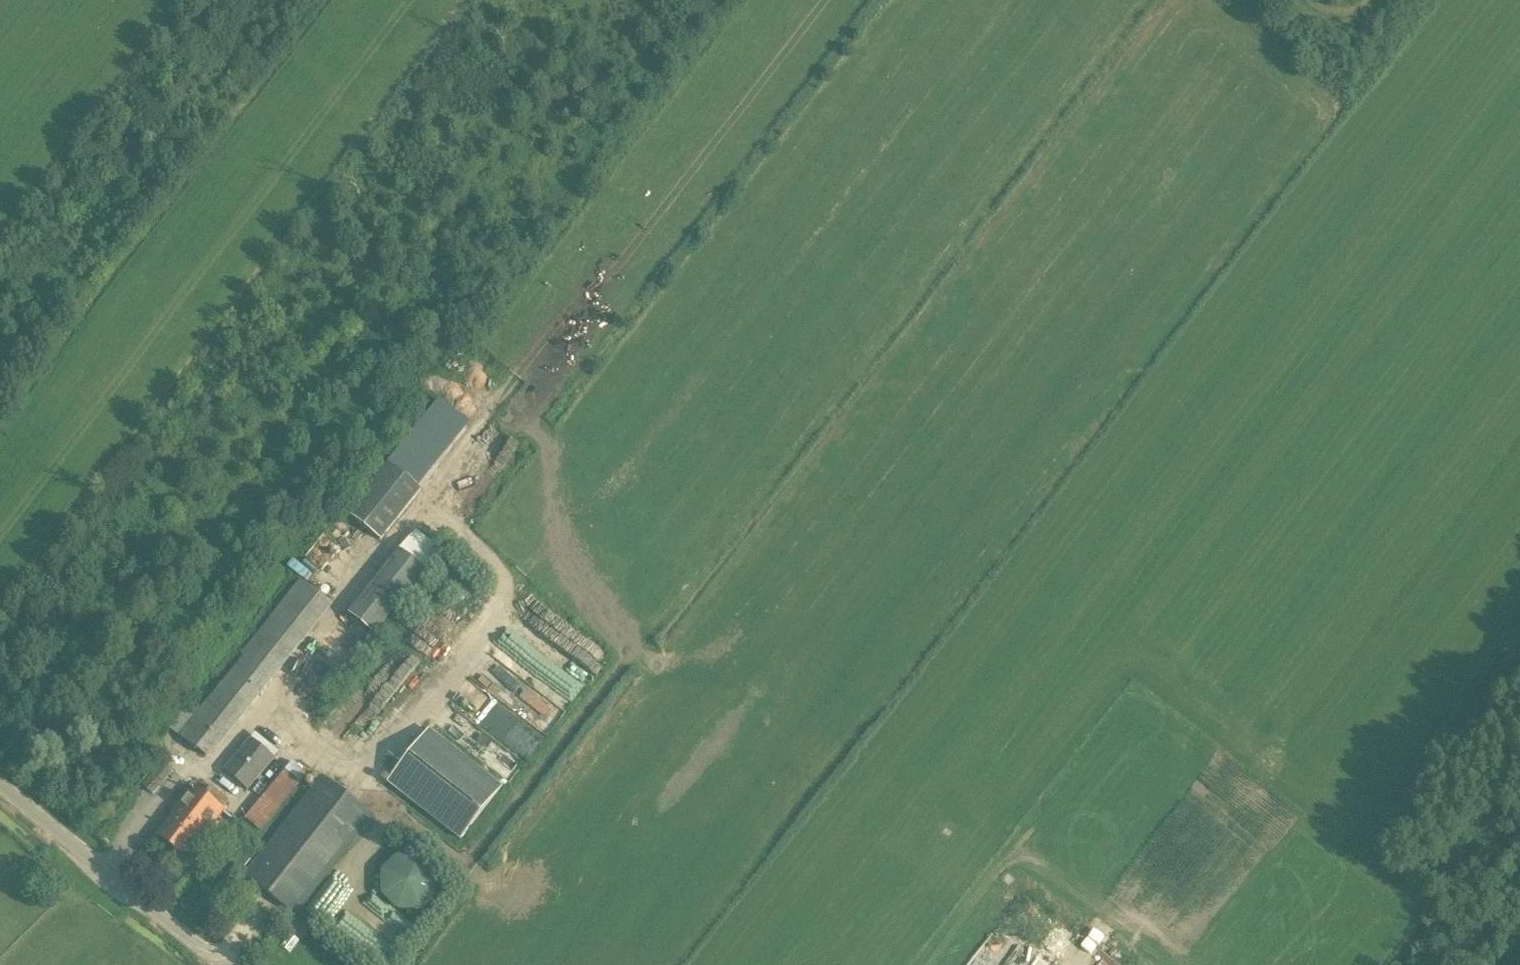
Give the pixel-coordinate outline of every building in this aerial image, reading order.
[(420,489),(390,464),(388,462),(348,515),(380,539),(420,489)] [(349,612),(375,633),(425,571),(424,570),(441,550),(416,529),(399,550),(399,549),(349,612)] [(302,554),(291,562),(303,578),(314,570),(302,554)] [(191,700),(169,727),(209,759),(333,605),(300,577),(200,708),(191,700)] [(329,635),(289,688),(317,710),(335,686),(336,687),(359,657),(354,653),(370,632),(374,634),(375,633),(349,612),(345,610),(327,633),(329,635)] [(537,629),(532,636),(557,652),(562,645),(537,629)] [(535,674),(552,651),(531,637),(515,660),(535,674)] [(557,668),(545,687),(568,703),(581,684),(557,668)] [(158,723),(151,732),(158,739),(165,729),(158,723)] [(462,837),(502,784),(430,728),(389,781),(462,837)] [(247,790),(275,757),(251,737),(223,769),(247,790)] [(292,760),(245,818),(260,830),(308,773),(292,760)] [(173,770),(164,761),(144,785),(153,794),(173,770)] [(373,814),(323,775),(245,874),(295,914),(373,814)] [(196,843),(223,808),(223,809),(229,800),(209,785),(204,793),(194,785),(174,812),(175,814),(159,836),(184,855),(194,842),(196,843)] [(420,909),(436,892),(435,870),(419,854),(397,855),(382,871),(383,893),(398,909),(420,909)] [(358,914),(342,933),(378,964),(394,945),(358,914)]
